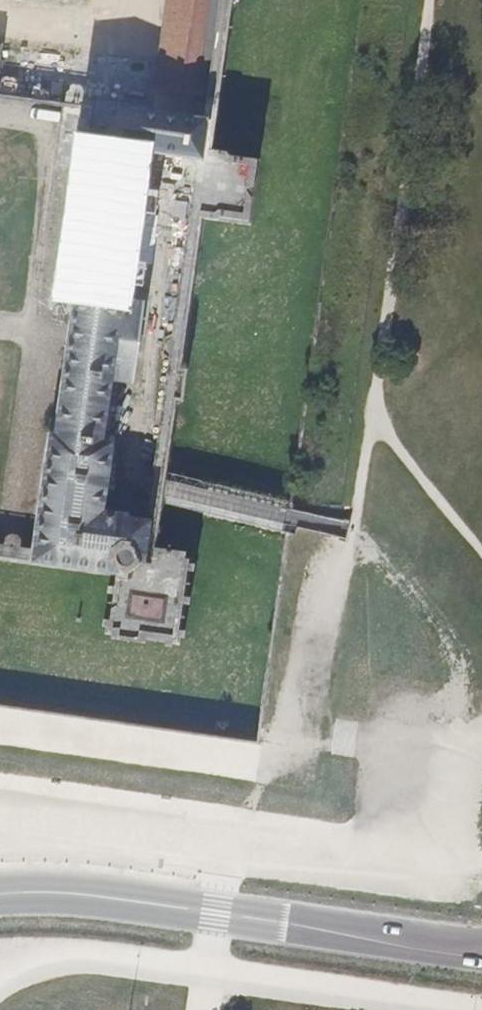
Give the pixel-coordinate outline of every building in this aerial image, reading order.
[(153,97),(195,103),(210,0),(167,0),(153,97)] [(133,383),(144,304),(128,302),(136,240),(141,209),(148,152),(197,159),(205,160),(207,150),(210,123),(98,108),(80,233),(84,233),(70,334),(55,435),(52,434),(33,566),(110,577),(146,583),(150,553),(155,520),(146,519),(111,513),(121,444),(108,442),(116,380),(133,383)] [(262,158),(215,151),(207,150),(205,160),(197,159),(189,216),(205,219),(252,225),(262,158)] [(146,583),(110,577),(108,587),(107,587),(107,593),(112,594),(107,620),(103,618),(101,626),(107,627),(106,632),(111,633),(110,638),(117,639),(117,637),(137,640),(137,642),(144,643),(144,641),(164,644),(164,645),(170,646),(172,641),(176,642),(177,636),(183,637),(184,630),(178,630),(182,603),(188,604),(189,598),(183,596),(187,570),(193,570),(194,564),(192,564),(193,555),(184,554),(184,552),(178,551),(177,557),(158,554),(150,553),(146,583)]
